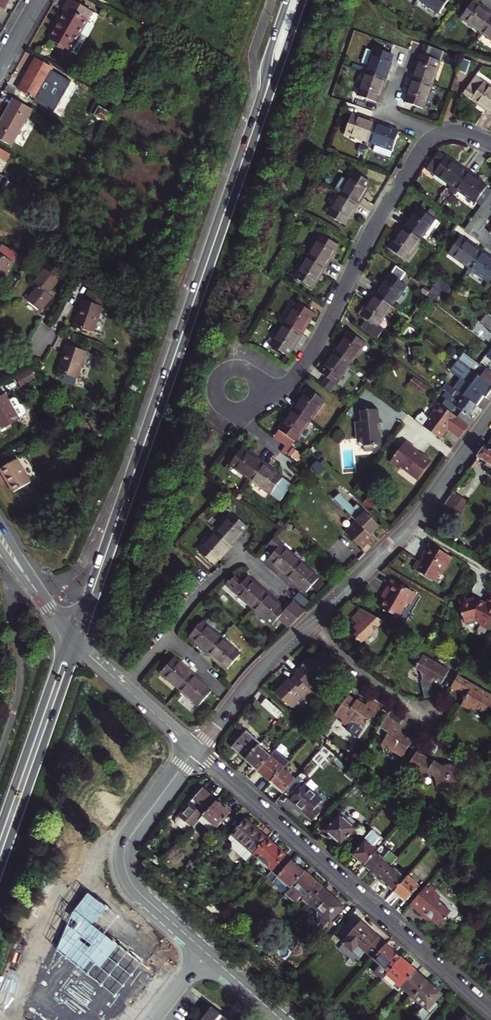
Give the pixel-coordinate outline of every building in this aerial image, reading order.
[(12,0),(0,0),(0,8),(6,11),(7,8),(9,9),(10,5),(10,2),(12,0)] [(71,51),(93,11),(73,0),(69,0),(63,10),(66,12),(50,39),(71,51)] [(439,14),(449,0),(420,0),(439,14)] [(488,11),(486,13),(478,7),(472,3),(461,18),(481,33),(490,20),(490,13),(488,11)] [(486,13),(488,11),(480,5),(478,7),(486,13)] [(481,33),(490,40),(490,20),(481,33)] [(152,42),(156,35),(151,32),(147,39),(152,42)] [(386,71),(389,62),(392,55),(374,48),(366,71),(387,79),(389,72),(386,71)] [(411,77),(432,84),(440,61),(422,55),(419,62),(416,72),(413,71),(411,77)] [(18,89),(34,98),(39,90),(46,94),(55,79),(48,75),(52,66),(36,58),(18,89)] [(471,62),(462,59),(458,72),(466,74),(471,62)] [(366,71),(357,96),(375,103),(378,95),(381,85),(384,86),(387,79),(366,71)] [(405,103),(423,109),(432,84),(411,77),(408,86),(411,87),(408,95),(405,103)] [(475,77),(464,92),(467,94),(478,79),(475,77)] [(483,82),(478,79),(467,94),(472,98),(479,102),(487,108),(485,111),(490,115),(490,88),(483,82)] [(32,109),(13,98),(0,122),(0,139),(11,145),(32,109)] [(487,108),(479,102),(477,105),(485,111),(487,108)] [(94,115),(107,122),(112,113),(99,106),(94,115)] [(368,121),(359,118),(351,116),(345,133),(365,141),(369,142),(376,121),(369,118),(368,121)] [(382,127),(383,123),(376,121),(369,142),(367,147),(367,149),(383,155),(385,148),(393,151),(399,133),(391,130),(382,127)] [(11,153),(0,147),(0,159),(6,162),(11,153)] [(451,186),(455,188),(468,170),(462,166),(460,168),(452,163),(445,158),(438,153),(426,170),(436,177),(437,176),(451,186)] [(81,170),(86,161),(88,159),(82,155),(81,158),(76,167),(75,170),(79,173),(81,170)] [(454,160),(452,163),(460,168),(462,166),(454,160)] [(455,188),(459,191),(481,207),(490,193),(490,191),(480,183),(473,178),(475,175),(468,170),(455,188)] [(335,189),(341,193),(360,204),(363,198),(361,197),(366,188),(370,182),(353,172),(348,180),(342,177),(335,189)] [(483,180),(475,175),(473,178),(480,183),(483,180)] [(26,190),(9,181),(5,188),(22,198),(26,190)] [(360,204),(341,193),(327,215),(344,225),(348,219),(353,210),(356,212),(360,204)] [(419,207),(414,214),(409,222),(406,220),(402,226),(421,239),(425,234),(429,236),(439,222),(435,219),(419,207)] [(35,238),(41,241),(45,234),(50,225),(44,222),(42,226),(39,225),(36,232),(38,234),(35,238)] [(406,260),(421,239),(402,226),(397,233),(400,234),(394,243),(389,249),(406,260)] [(400,234),(397,233),(392,241),(394,243),(400,234)] [(321,234),(308,255),(327,267),(330,262),(327,261),(333,252),(337,245),(321,234)] [(448,253),(469,268),(482,250),(475,245),(473,248),(466,243),(459,238),(448,253)] [(468,240),(466,243),(473,248),(475,245),(468,240)] [(18,253),(0,243),(0,278),(2,280),(18,253)] [(489,255),(482,250),(469,268),(472,270),(490,282),(490,280),(490,261),(486,257),(489,255)] [(327,261),(330,262),(336,253),(333,252),(327,261)] [(308,255),(295,278),(311,288),(315,281),(320,272),(323,274),(327,267),(308,255)] [(62,277),(49,266),(35,283),(39,286),(27,300),(41,311),(52,297),(48,294),(62,277)] [(378,287),(374,292),(392,306),(394,303),(406,285),(391,274),(387,280),(381,289),(378,287)] [(384,278),(378,287),(381,289),(387,280),(384,278)] [(425,281),(423,284),(430,290),(432,288),(433,287),(425,281)] [(74,326),(92,333),(101,306),(103,307),(106,298),(90,286),(85,300),(83,300),(74,326)] [(419,293),(426,297),(429,292),(423,288),(419,293)] [(377,327),(390,309),(392,306),(374,292),(369,300),(371,302),(366,309),(361,316),(377,327)] [(363,308),(366,309),(371,302),(369,300),(363,308)] [(304,327),(309,318),(313,312),(297,302),(284,323),(303,335),(306,329),(304,327)] [(467,314),(463,318),(480,332),(481,331),(484,333),(480,339),(490,347),(490,332),(467,314)] [(312,320),(309,318),(304,327),(306,329),(312,320)] [(271,346),(287,355),(291,348),(296,340),(299,342),(303,335),(284,323),(271,346)] [(350,331),(346,337),(340,345),(338,343),(333,350),(351,363),(353,361),(366,343),(350,331)] [(77,378),(86,352),(67,345),(59,372),(77,378)] [(331,392),(351,363),(333,350),(328,357),(330,358),(325,366),(320,373),(327,378),(321,385),(331,392)] [(486,369),(473,360),(472,361),(458,350),(453,356),(455,358),(458,360),(490,385),(490,362),(486,369)] [(330,358),(328,357),(322,365),(325,366),(330,358)] [(458,360),(455,364),(454,366),(465,375),(455,389),(477,405),(484,396),(486,398),(490,391),(490,385),(458,360)] [(34,366),(18,374),(25,385),(40,376),(34,366)] [(365,383),(370,386),(374,380),(369,377),(365,383)] [(410,383),(422,392),(427,387),(414,377),(410,383)] [(477,405),(455,389),(447,383),(442,390),(446,392),(442,396),(462,411),(469,416),(477,405)] [(309,389),(305,394),(299,402),(297,400),(292,407),(310,420),(325,400),(309,389)] [(302,392),(297,400),(299,402),(305,394),(302,392)] [(0,398),(0,426),(2,429),(20,419),(19,418),(25,414),(27,412),(24,407),(22,406),(18,400),(15,399),(10,402),(6,395),(0,398)] [(469,426),(457,417),(439,403),(433,411),(434,412),(430,418),(423,427),(440,439),(448,428),(461,438),(469,426)] [(310,420),(292,407),(287,414),(289,416),(284,424),(279,430),(295,441),(310,420)] [(382,445),(380,432),(378,432),(377,426),(380,425),(379,410),(361,411),(362,422),(356,422),(357,439),(363,439),(365,453),(374,452),(374,446),(382,445)] [(421,411),(415,420),(423,427),(430,418),(421,411)] [(462,411),(457,417),(469,426),(474,419),(469,416),(462,411)] [(281,422),(284,424),(289,416),(287,414),(281,422)] [(402,468),(418,480),(432,463),(423,456),(422,457),(416,452),(418,451),(406,442),(390,462),(400,470),(402,468)] [(485,446),(477,457),(490,465),(490,450),(485,446)] [(247,454),(241,449),(230,464),(251,480),(264,462),(257,457),(255,460),(247,454)] [(255,460),(257,457),(249,451),(247,454),(255,460)] [(0,468),(14,492),(30,483),(17,459),(0,468)] [(311,467),(319,475),(326,469),(317,460),(311,467)] [(264,462),(251,480),(279,501),(291,485),(276,475),(268,469),(270,466),(264,462)] [(278,472),(270,466),(268,469),(276,475),(278,472)] [(435,517),(445,524),(463,498),(453,491),(435,517)] [(356,521),(350,526),(367,543),(372,538),(369,535),(378,525),(357,504),(353,507),(339,493),(333,499),(356,521)] [(362,501),(369,508),(374,502),(373,501),(375,499),(371,495),(369,497),(367,495),(362,501)] [(232,513),(218,529),(215,531),(232,545),(236,540),(234,538),(241,531),(246,525),(232,513)] [(367,543),(350,526),(344,531),(361,548),(367,543)] [(213,534),(199,551),(213,563),(217,557),(224,550),(226,552),(232,545),(215,531),(213,534)] [(243,533),(241,531),(234,538),(236,540),(243,533)] [(282,569),(280,572),(285,577),(301,561),(274,537),(267,546),(274,552),(269,558),(274,563),(282,569)] [(452,557),(429,544),(422,556),(424,557),(421,562),(418,561),(413,569),(435,581),(439,573),(442,574),(452,557)] [(220,559),(226,552),(224,550),(217,557),(220,559)] [(320,578),(301,561),(285,577),(291,582),(293,579),(301,586),(307,592),(320,578)] [(272,566),(280,572),(282,569),(274,563),(272,566)] [(227,584),(254,607),(269,592),(263,586),(261,588),(254,582),(248,576),(242,583),(235,576),(231,581),(230,580),(227,584)] [(293,579),(291,582),(298,589),(301,586),(293,579)] [(385,598),(380,607),(398,617),(407,602),(411,604),(417,593),(392,579),(384,593),(388,595),(385,598)] [(255,580),(254,582),(261,588),(263,586),(255,580)] [(303,606),(309,600),(302,591),(296,596),(303,606)] [(254,607),(273,624),(279,617),(289,626),(306,610),(295,600),(286,610),(280,605),(273,599),(274,597),(269,592),(254,607)] [(282,603),(274,597),(273,599),(280,605),(282,603)] [(462,625),(474,622),(480,625),(479,627),(487,632),(490,625),(490,598),(484,609),(476,603),(473,604),(472,602),(465,604),(464,602),(457,604),(459,614),(460,618),(462,625)] [(385,621),(362,608),(352,617),(357,623),(352,627),(357,632),(353,635),(361,643),(385,621)] [(207,654),(222,637),(203,621),(190,635),(195,640),(203,646),(201,648),(207,654)] [(241,654),(222,637),(207,654),(214,659),(216,657),(223,663),(229,668),(241,654)] [(203,646),(195,640),(193,642),(201,648),(203,646)] [(324,674),(334,664),(329,658),(324,654),(320,658),(318,656),(314,660),(311,657),(294,673),(296,675),(309,688),(315,682),(314,681),(316,678),(321,682),(326,676),(324,674)] [(441,684),(450,670),(423,655),(415,668),(421,671),(422,679),(421,681),(425,697),(434,695),(431,683),(434,679),(441,684)] [(221,665),(223,663),(216,657),(214,659),(221,665)] [(160,673),(180,689),(194,673),(188,668),(186,670),(179,663),(173,658),(160,673)] [(181,661),(179,663),(186,670),(188,668),(181,661)] [(194,673),(180,689),(199,706),(211,692),(205,687),(197,680),(199,678),(194,673)] [(309,688),(296,675),(291,680),(289,678),(274,692),(291,708),(293,707),(298,712),(304,707),(300,703),(313,692),(309,688)] [(458,675),(451,687),(466,696),(463,697),(464,700),(461,705),(471,710),(477,709),(485,713),(489,706),(490,707),(490,694),(458,675)] [(207,684),(199,678),(197,680),(205,687),(207,684)] [(383,704),(372,696),(366,705),(358,699),(357,700),(348,694),(335,714),(343,720),(341,723),(359,735),(367,723),(371,723),(370,719),(372,716),(374,717),(383,704)] [(278,709),(267,699),(262,704),(273,714),(278,718),(282,713),(278,709)] [(400,724),(405,717),(391,709),(381,727),(389,732),(382,744),(382,747),(389,745),(390,751),(393,751),(402,757),(413,740),(403,734),(400,724)] [(245,758),(260,742),(246,730),(232,747),(245,758)] [(262,740),(260,742),(245,758),(257,769),(274,750),(262,740)] [(283,767),(288,761),(278,753),(279,751),(275,748),(274,750),(257,769),(271,781),(283,767)] [(458,762),(444,765),(444,768),(441,768),(433,764),(435,761),(418,751),(408,766),(419,774),(427,772),(435,777),(437,787),(440,788),(463,784),(461,775),(466,767),(458,762)] [(284,790),(295,778),(283,767),(271,781),(283,792),(284,790)] [(295,778),(284,790),(291,796),(290,798),(309,815),(322,800),(304,784),(306,782),(298,775),(295,778)] [(187,834),(196,824),(216,801),(202,788),(175,819),(175,823),(187,834)] [(229,813),(216,801),(196,824),(209,835),(229,813)] [(326,830),(342,844),(359,824),(365,818),(354,808),(348,815),(343,810),(326,830)] [(254,853),(267,839),(245,819),(231,833),(228,837),(232,841),(232,848),(247,861),(254,853)] [(376,852),(378,850),(373,846),(380,838),(372,832),(353,854),(365,864),(376,852)] [(419,837),(425,843),(429,839),(422,833),(419,837)] [(286,855),(267,839),(254,853),(272,870),(286,855)] [(429,839),(425,843),(432,849),(436,845),(429,839)] [(376,852),(365,864),(379,877),(391,865),(398,857),(390,850),(383,858),(376,852)] [(272,870),(267,877),(286,894),(305,872),(298,866),(286,855),(272,870)] [(406,878),(391,865),(379,877),(395,891),(406,878)] [(406,878),(395,891),(406,901),(423,881),(412,871),(406,878)] [(323,888),(305,872),(286,894),(292,900),(298,893),(301,896),(309,903),(323,888)] [(429,883),(409,905),(421,915),(422,913),(426,917),(426,920),(431,920),(436,923),(441,917),(443,917),(443,915),(445,913),(445,907),(435,898),(438,895),(432,890),(434,888),(429,883)] [(323,888),(309,903),(314,908),(317,925),(323,929),(343,907),(323,888)] [(298,893),(292,900),(295,902),(301,896),(298,893)] [(374,958),(386,944),(361,922),(349,935),(350,936),(343,944),(352,952),(359,944),(374,958)] [(33,1019),(103,1019),(104,1019),(105,1019),(111,1019),(114,1016),(118,1016),(123,1009),(123,1005),(129,997),(124,994),(152,959),(107,925),(85,953),(72,943),(47,976),(59,985),(32,1019),(33,1019)] [(386,944),(374,958),(388,972),(401,958),(386,944)] [(401,958),(388,972),(387,974),(402,987),(416,972),(401,958)] [(402,987),(423,1006),(415,1016),(419,1019),(426,1019),(439,1005),(435,1001),(442,994),(416,972),(402,987)] [(200,1019),(229,1019),(211,1006),(200,1019)]
